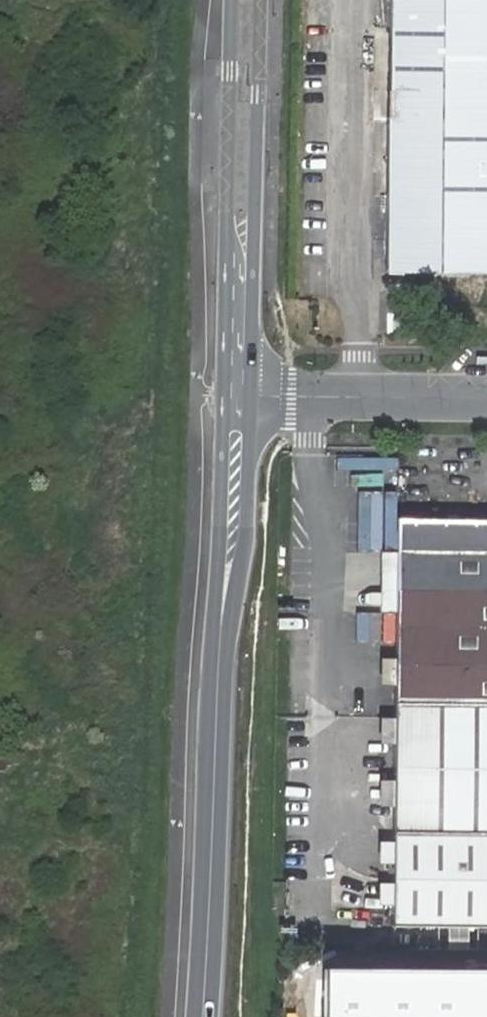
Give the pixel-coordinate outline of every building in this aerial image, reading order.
[(387,195),(386,271),(486,272),(486,0),(390,0),(387,195)] [(392,843),(392,865),(392,885),(391,906),(391,927),(486,928),(486,522),(396,520),(396,553),(395,614),(394,706),(394,719),(393,744),(393,781),(393,807),(392,834),(392,843)] [(395,614),(396,553),(381,553),(381,613),(395,614)] [(380,744),(393,744),(394,719),(380,719),(380,744)] [(379,807),(393,807),(393,781),(379,781),(379,807)] [(392,865),(392,843),(377,843),(377,864),(392,865)] [(391,906),(392,885),(377,885),(376,906),(391,906)] [(425,981),(425,1016),(486,1016),(486,982),(425,981)]
